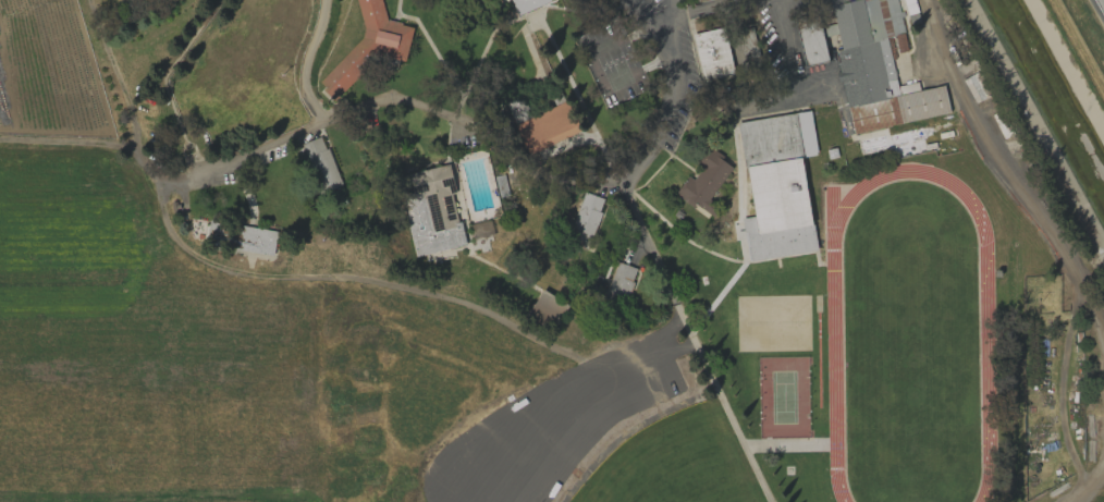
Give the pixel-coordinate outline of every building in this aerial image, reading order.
[(405,61),(412,27),(404,26),(400,22),(385,19),(380,0),(356,0),(363,29),(361,36),(321,81),(323,91),(332,99),(337,98),(375,56),(405,61)] [(549,0),(509,0),(516,16),(550,2),(549,0)] [(949,115),(944,85),(918,90),(917,82),(896,86),(886,36),(905,32),(901,11),(899,11),(896,0),(830,0),(834,21),(824,23),(826,35),(837,33),(840,48),(834,49),(851,134),(949,115)] [(797,18),(803,66),(826,63),(820,15),(797,18)] [(691,34),(701,80),(734,73),(724,27),(691,34)] [(579,132),(567,101),(529,116),(521,96),(506,102),(526,153),(579,132)] [(749,262),(818,252),(804,155),(816,153),(810,111),(738,121),(752,216),(742,218),(749,262)] [(323,136),(301,143),(319,194),(341,186),(323,136)] [(732,165),(708,149),(697,164),(702,167),(693,180),(687,176),(675,194),(693,206),(695,204),(712,216),(718,208),(708,201),(732,165)] [(463,246),(452,192),(456,191),(454,179),(452,180),(449,164),(408,172),(412,190),(401,193),(413,256),(463,246)] [(604,199),(583,191),(567,236),(589,243),(604,199)] [(273,255),(277,231),(238,224),(234,249),(273,255)] [(605,295),(627,300),(635,267),(613,261),(605,295)] [(552,329),(568,305),(543,289),(527,313),(552,329)]
